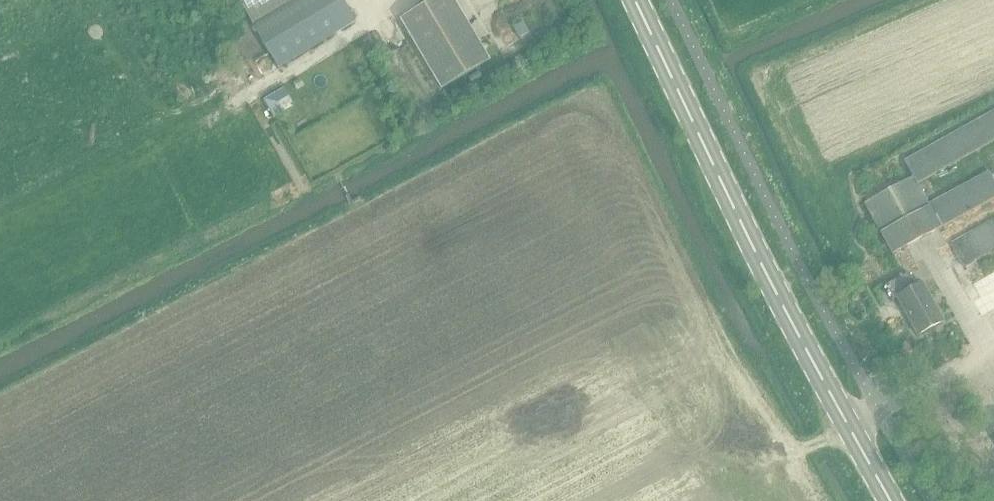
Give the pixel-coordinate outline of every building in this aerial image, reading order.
[(294,0),(239,0),(254,24),(294,0)] [(254,24),(278,67),(356,21),(344,0),(294,0),(254,24)] [(495,72),(453,0),(432,0),(401,18),(448,99),(495,72)] [(930,201),(919,181),(993,139),(993,111),(907,159),(914,173),(868,199),(896,251),(993,196),(993,172),(991,167),(930,201)] [(965,261),(993,246),(993,218),(954,239),(965,261)] [(919,284),(916,286),(908,271),(884,284),(892,299),(897,296),(918,334),(940,321),(919,284)]
